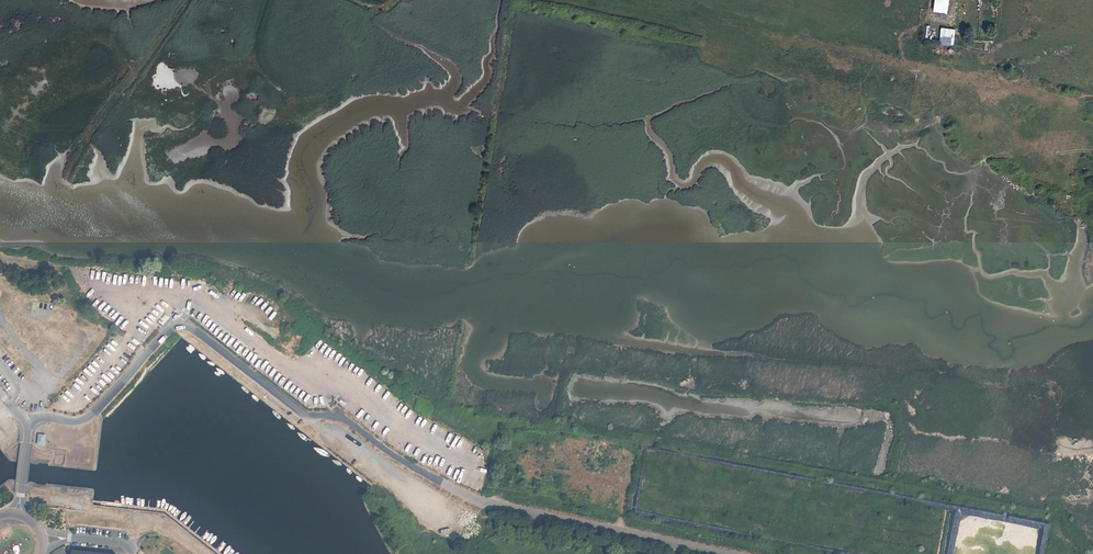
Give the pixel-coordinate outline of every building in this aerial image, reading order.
[(934,10),(948,12),(950,0),(935,0),(934,10)] [(955,28),(941,26),(940,44),(954,45),(955,28)]
